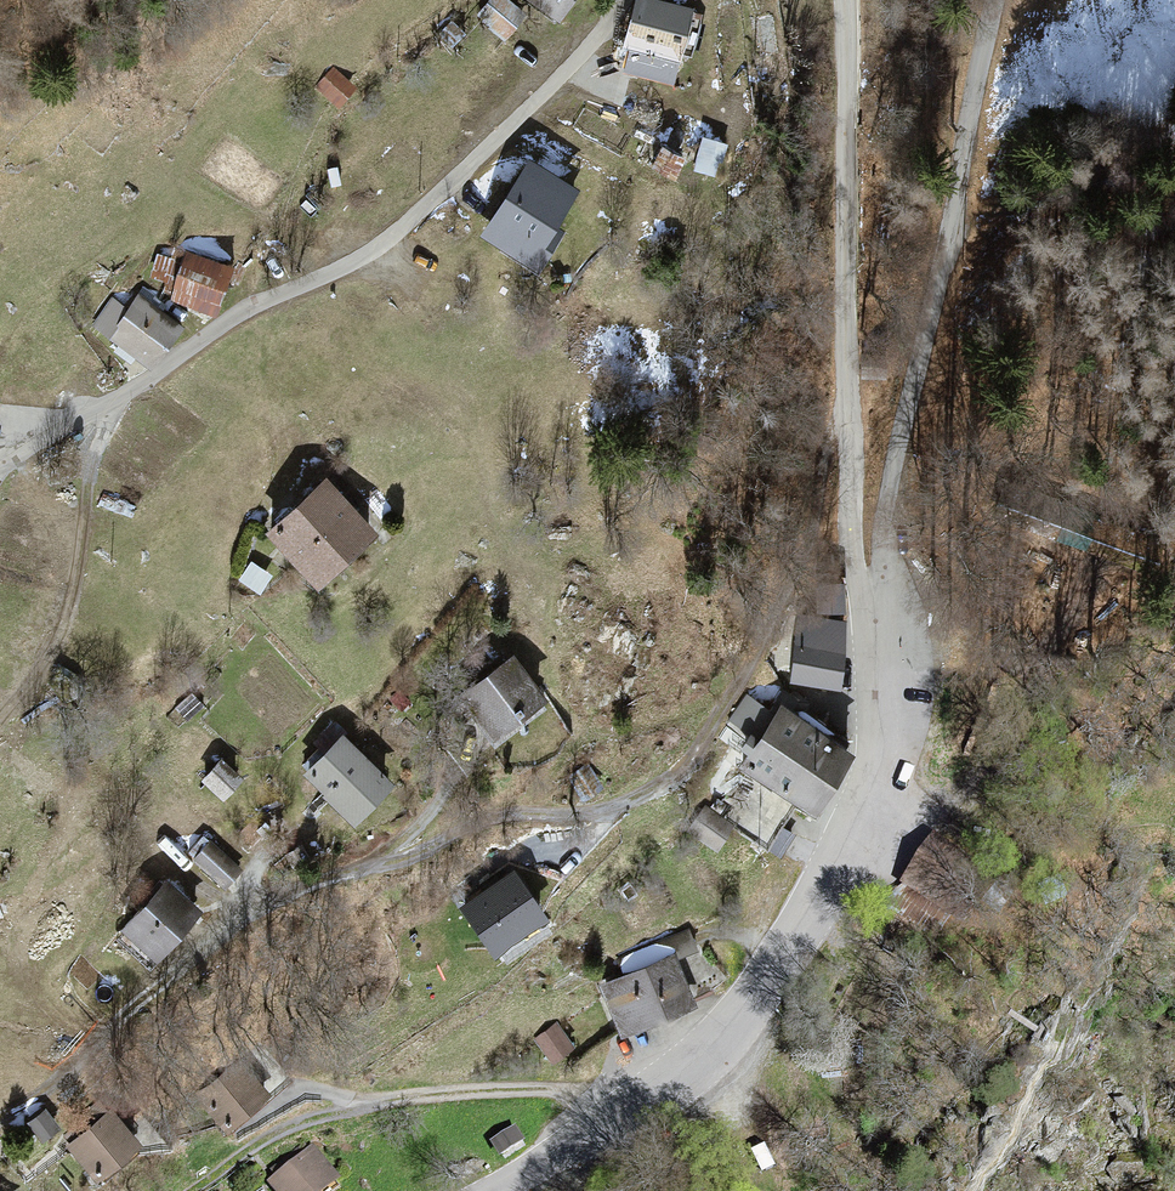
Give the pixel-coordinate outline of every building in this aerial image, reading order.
[(508,0),(492,0),(476,18),(506,44),(529,19),(508,0)] [(556,19),(570,0),(529,0),(556,19)] [(691,11),(646,0),(639,0),(627,48),(679,61),(691,11)] [(467,37),(452,23),(439,36),(454,51),(467,37)] [(360,91),(333,67),(314,88),(341,112),(360,91)] [(719,160),(749,168),(757,136),(727,128),(719,160)] [(684,160),(663,150),(654,167),(675,177),(684,160)] [(577,192),(530,163),(484,237),(539,270),(561,233),(555,230),(577,192)] [(214,314),(230,268),(189,254),(174,300),(214,314)] [(164,306),(144,291),(129,311),(113,300),(95,325),(152,366),(180,327),(159,312),(164,306)] [(372,534),(326,486),(272,538),(318,585),(372,534)] [(270,572),(250,560),(238,580),(258,592),(270,572)] [(821,612),(842,612),(842,586),(821,586),(821,612)] [(793,681),(839,686),(842,655),(845,622),(800,618),(796,650),(793,681)] [(515,661),(464,699),(493,738),(544,700),(515,661)] [(752,755),(744,768),(814,813),(851,755),(782,711),(778,717),(747,697),(729,725),(751,739),(745,750),(752,755)] [(392,787),(345,739),(307,776),(355,824),(392,787)] [(239,773),(218,754),(199,776),(220,794),(239,773)] [(731,827),(706,810),(692,831),(717,848),(731,827)] [(939,828),(934,836),(905,878),(961,916),(995,866),(939,828)] [(239,872),(213,846),(198,861),(225,887),(239,872)] [(545,918),(517,879),(467,913),(495,953),(545,918)] [(199,913),(166,884),(125,932),(158,960),(199,913)] [(674,960),(604,989),(622,1033),(692,1005),(674,960)] [(559,1023),(535,1038),(550,1063),(574,1047),(559,1023)] [(227,1130),(266,1094),(238,1064),(199,1100),(227,1130)] [(46,1113),(31,1124),(43,1140),(58,1130),(46,1113)] [(112,1113),(70,1149),(97,1181),(140,1146),(112,1113)] [(517,1124),(492,1140),(500,1154),(526,1139),(517,1124)] [(313,1146),(270,1178),(281,1190),(316,1190),(336,1176),(313,1146)]
